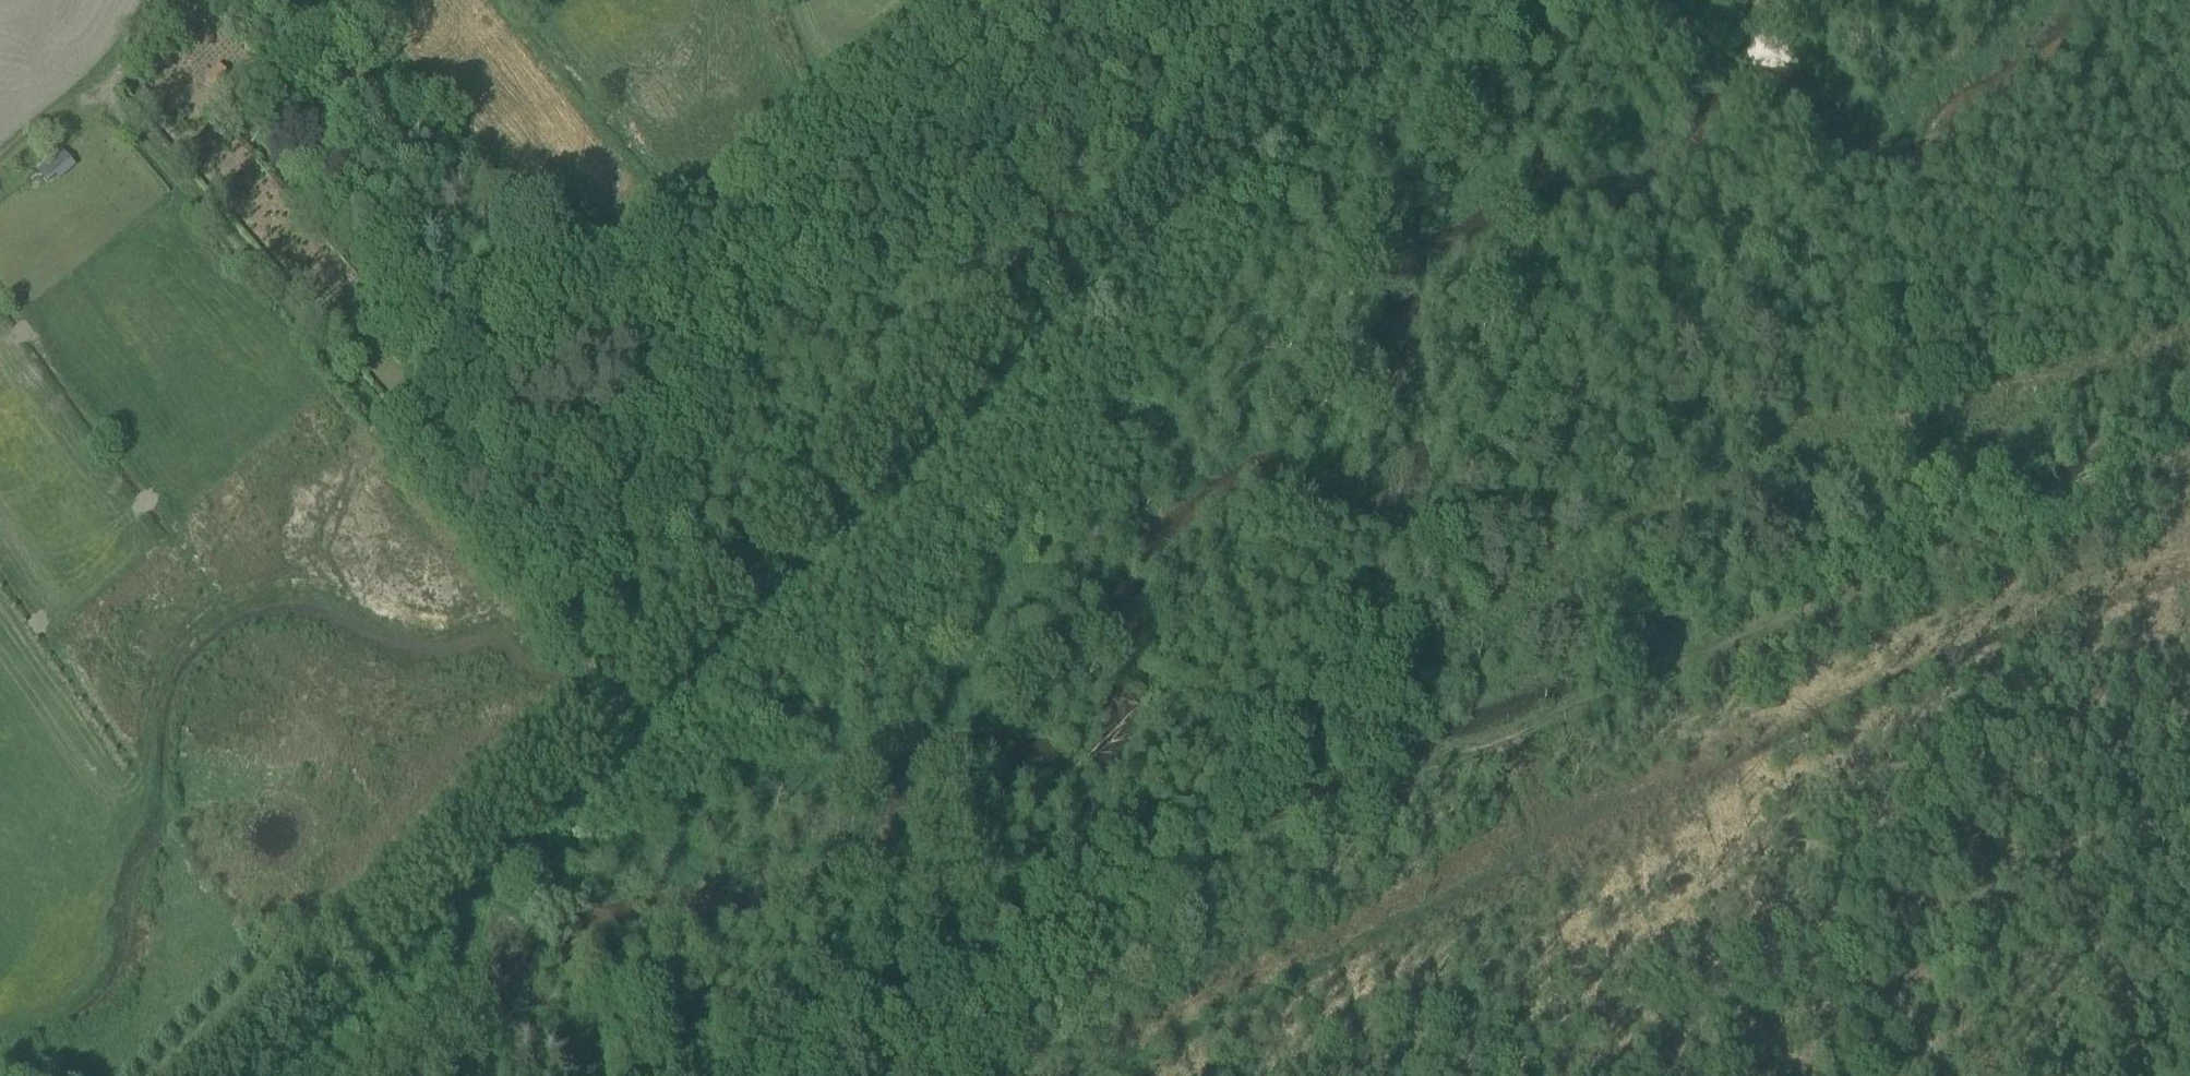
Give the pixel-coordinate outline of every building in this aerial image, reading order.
[(390,137),(378,145),(386,155),(397,146),(390,137)] [(62,149),(35,168),(45,181),(54,175),(58,179),(75,167),(62,149)] [(435,173),(429,165),(419,172),(425,180),(435,173)]
